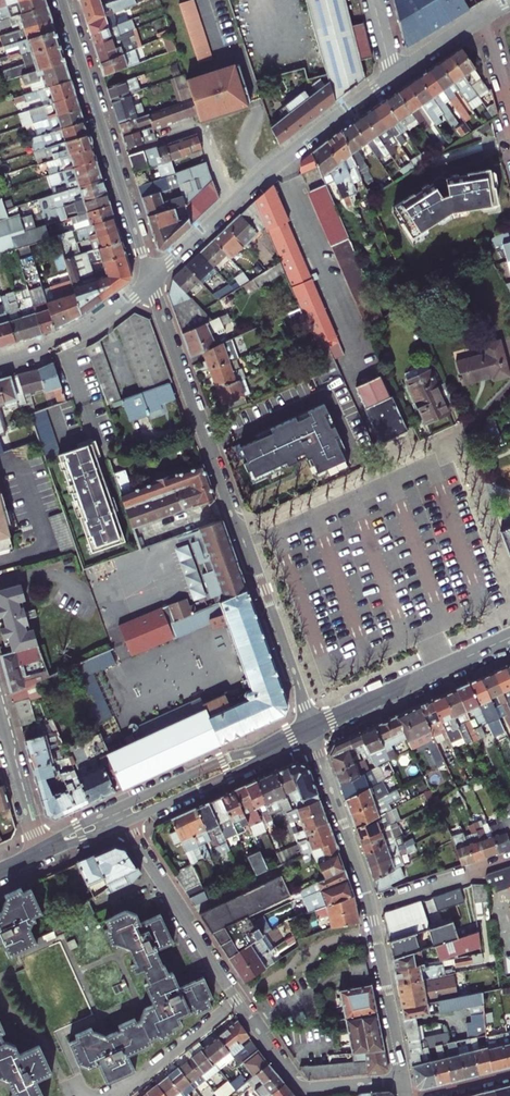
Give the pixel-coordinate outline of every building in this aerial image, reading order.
[(49,5),(48,0),(29,0),(11,6),(0,9),(0,21),(49,5)] [(101,0),(80,0),(87,23),(116,11),(142,0),(114,0),(102,3),(101,0)] [(179,3),(197,63),(212,59),(194,0),(188,0),(179,3)] [(350,18),(345,0),(306,0),(326,73),(328,80),(310,96),(304,89),(284,105),(290,113),(271,127),(279,144),(365,79),(360,59),(350,18)] [(405,48),(484,0),(394,0),(405,48)] [(0,21),(0,31),(16,26),(18,27),(23,25),(25,29),(54,20),(49,5),(0,21)] [(87,23),(90,32),(108,25),(109,26),(126,20),(146,13),(144,7),(118,17),(116,11),(87,23)] [(372,57),(362,16),(350,18),(360,59),(372,57)] [(54,20),(25,29),(6,35),(9,46),(58,31),(54,20)] [(111,37),(112,39),(125,33),(130,31),(126,20),(109,26),(108,25),(90,32),(94,44),(111,37)] [(58,31),(9,46),(8,47),(11,56),(3,59),(4,62),(25,55),(62,43),(58,31)] [(134,48),(136,48),(133,41),(128,43),(125,33),(112,39),(111,37),(94,44),(100,62),(123,53),(134,48)] [(168,53),(176,50),(170,33),(162,37),(168,53)] [(10,80),(24,76),(68,62),(62,43),(25,55),(29,65),(8,72),(10,80)] [(460,47),(450,55),(469,81),(479,96),(480,98),(489,91),(479,75),(460,47)] [(125,59),(137,56),(134,48),(123,53),(125,59)] [(100,62),(104,75),(139,63),(138,60),(141,59),(140,55),(137,56),(125,59),(123,53),(100,62)] [(450,55),(439,62),(458,90),(471,108),(476,104),(473,100),(474,100),(464,85),(469,81),(450,55)] [(68,62),(24,76),(27,85),(42,80),(41,77),(45,76),(47,84),(29,89),(25,91),(26,95),(73,80),(68,62)] [(458,90),(439,62),(429,69),(448,96),(464,120),(469,116),(453,93),(458,90)] [(252,102),(239,63),(186,80),(188,87),(192,98),(199,119),(222,112),(221,109),(231,105),(232,109),(252,102)] [(429,69),(419,76),(444,113),(462,138),(473,131),(464,120),(459,124),(443,100),(448,96),(429,69)] [(176,76),(181,89),(188,87),(186,80),(184,74),(176,76)] [(42,80),(27,85),(29,89),(47,84),(45,76),(41,77),(42,80)] [(111,99),(129,93),(141,89),(136,76),(107,86),(111,99)] [(419,76),(407,84),(427,112),(436,125),(442,121),(439,116),(444,113),(419,76)] [(45,106),(78,95),(73,80),(26,95),(28,102),(43,97),(45,106)] [(479,96),(469,81),(464,85),(474,100),(479,96)] [(407,84),(396,92),(416,120),(425,133),(430,129),(421,116),(427,112),(407,84)] [(188,87),(181,89),(184,101),(192,98),(188,87)] [(396,92),(385,100),(406,131),(408,129),(407,127),(416,120),(396,92)] [(129,93),(111,99),(115,111),(133,105),(129,93)] [(31,110),(36,123),(83,108),(78,95),(45,106),(31,110)] [(180,103),(185,117),(193,115),(195,120),(199,119),(192,98),(184,101),(180,103)] [(385,100),(374,108),(392,134),(400,146),(406,142),(401,134),(406,131),(385,100)] [(115,111),(119,123),(149,113),(151,112),(149,107),(142,109),(140,103),(138,104),(133,105),(115,111)] [(180,103),(169,106),(174,121),(185,117),(180,103)] [(498,115),(495,103),(488,108),(494,118),(498,115)] [(169,106),(158,110),(163,125),(174,121),(169,106)] [(40,136),(87,121),(83,108),(36,123),(40,136)] [(392,134),(374,108),(363,115),(391,154),(405,175),(415,168),(411,161),(403,151),(400,154),(388,137),(392,134)] [(151,112),(149,113),(152,126),(153,128),(163,125),(158,110),(151,112)] [(119,123),(123,135),(145,128),(144,124),(147,123),(149,127),(152,126),(149,113),(119,123)] [(363,115),(353,122),(367,142),(380,161),(391,154),(363,115)] [(37,152),(47,148),(91,135),(87,121),(40,136),(32,138),(37,152)] [(367,142),(353,122),(341,130),(359,171),(367,166),(363,160),(364,159),(357,149),(367,142)] [(488,123),(480,128),(484,133),(492,127),(488,123)] [(145,128),(123,135),(127,148),(157,139),(154,132),(150,134),(148,127),(145,128)] [(341,130),(326,142),(350,197),(357,194),(354,185),(363,181),(359,171),(341,130)] [(190,153),(202,150),(197,134),(185,138),(190,153)] [(48,160),(92,146),(91,135),(47,148),(48,160)] [(190,153),(185,138),(175,142),(179,157),(190,153)] [(179,157),(175,142),(165,145),(170,160),(179,157)] [(350,197),(326,142),(311,153),(317,166),(325,185),(327,189),(335,182),(343,201),(344,200),(347,208),(353,205),(350,197)] [(144,151),(149,167),(157,164),(170,160),(165,145),(156,148),(156,147),(144,151)] [(48,160),(51,173),(96,159),(92,146),(48,160)] [(129,155),(134,172),(149,167),(144,151),(129,155)] [(415,168),(429,159),(424,152),(411,161),(415,168)] [(301,173),(317,166),(311,153),(302,161),(299,168),(301,173)] [(96,159),(51,173),(57,192),(102,178),(96,159)] [(157,164),(161,177),(165,175),(175,172),(170,160),(157,164)] [(184,204),(190,225),(219,198),(206,161),(175,172),(178,183),(182,198),(184,204)] [(412,238),(427,228),(437,222),(452,213),(466,211),(480,208),(497,205),(498,205),(495,187),(493,188),(491,172),(490,170),(467,174),(467,175),(457,177),(450,178),(446,179),(444,178),(442,177),(440,177),(438,178),(436,179),(435,180),(434,182),(433,184),(428,187),(423,190),(415,195),(414,194),(394,207),(395,209),(404,223),(402,224),(411,238),(412,238)] [(165,175),(169,186),(178,183),(175,172),(165,175)] [(138,184),(142,197),(160,192),(170,189),(169,186),(165,175),(161,177),(138,184)] [(370,198),(395,182),(390,175),(366,190),(370,198)] [(57,192),(52,193),(56,206),(62,205),(106,191),(102,178),(57,192)] [(289,222),(273,185),(254,202),(263,221),(279,259),(280,262),(284,271),(300,308),(303,317),(308,327),(316,346),(318,352),(328,347),(336,343),(286,223),(289,222)] [(383,318),(327,189),(325,185),(309,192),(367,327),(383,318)] [(66,217),(72,216),(110,204),(106,191),(62,205),(66,217)] [(163,203),(160,192),(142,197),(147,215),(184,204),(182,198),(163,203)] [(52,195),(34,201),(36,208),(54,202),(52,195)] [(0,201),(0,254),(5,252),(19,248),(53,238),(49,225),(38,228),(27,231),(22,219),(21,213),(10,216),(8,209),(5,200),(0,201)] [(254,202),(228,226),(244,244),(258,232),(254,228),(263,221),(254,202)] [(28,203),(8,209),(10,216),(21,213),(22,219),(32,216),(28,203)] [(86,226),(115,217),(110,204),(72,216),(76,229),(86,226)] [(184,204),(147,215),(157,248),(163,250),(190,225),(184,204)] [(404,223),(395,209),(393,210),(393,214),(399,223),(402,224),(404,223)] [(452,213),(437,222),(438,225),(441,226),(453,218),(465,216),(467,213),(466,211),(452,213)] [(32,216),(22,219),(27,231),(38,228),(34,215),(32,216)] [(118,228),(115,217),(86,226),(87,231),(77,234),(80,240),(118,228)] [(228,226),(213,240),(226,254),(231,259),(245,245),(244,244),(228,226)] [(122,239),(118,228),(80,240),(77,241),(79,248),(92,244),(93,249),(122,239)] [(427,228),(412,238),(414,240),(417,241),(427,234),(428,231),(427,228)] [(494,237),(498,245),(505,243),(509,259),(509,228),(494,237)] [(83,314),(102,300),(89,263),(89,261),(88,258),(86,251),(76,254),(82,272),(82,282),(81,283),(65,232),(57,234),(73,282),(83,314)] [(126,254),(122,239),(93,249),(86,251),(88,258),(95,255),(97,260),(102,259),(103,261),(126,254)] [(213,240),(200,252),(213,267),(226,254),(213,240)] [(5,252),(7,259),(21,254),(19,248),(5,252)] [(198,281),(213,267),(200,252),(184,267),(198,281)] [(132,273),(126,254),(103,261),(102,259),(97,260),(92,262),(89,263),(102,300),(131,280),(132,273)] [(249,292),(284,271),(280,262),(277,264),(251,280),(244,285),(249,292)] [(198,281),(184,267),(172,278),(186,292),(198,281)] [(235,290),(244,285),(251,280),(243,272),(236,277),(238,281),(231,286),(235,290)] [(182,332),(211,322),(209,317),(186,292),(172,278),(169,295),(182,332)] [(83,314),(73,282),(53,289),(52,284),(43,287),(45,291),(56,329),(83,314)] [(223,298),(235,290),(231,286),(217,295),(221,300),(223,298)] [(22,291),(15,292),(29,338),(43,333),(31,295),(24,298),(22,291)] [(45,291),(31,295),(43,333),(56,329),(45,291)] [(15,292),(2,297),(6,311),(16,342),(29,338),(15,292)] [(229,315),(223,298),(221,300),(214,304),(218,313),(209,317),(211,322),(229,315)] [(300,308),(288,314),(292,322),(303,317),(300,308)] [(16,342),(6,311),(0,313),(0,347),(16,342)] [(131,314),(137,330),(153,325),(150,318),(135,312),(131,314)] [(146,353),(143,346),(140,338),(137,330),(131,314),(118,325),(142,391),(158,386),(154,377),(152,369),(148,361),(146,353)] [(191,356),(204,352),(216,347),(211,335),(225,330),(223,325),(232,322),(229,315),(211,322),(182,332),(191,356)] [(153,325),(137,330),(140,338),(155,332),(153,325)] [(308,327),(299,331),(307,349),(316,346),(308,327)] [(155,332),(140,338),(143,346),(158,340),(155,332)] [(123,399),(100,338),(88,346),(108,404),(123,399)] [(158,340),(143,346),(146,353),(161,348),(158,340)] [(503,340),(486,344),(488,354),(458,361),(461,374),(460,374),(461,379),(462,379),(464,384),(494,377),(495,380),(509,376),(509,367),(503,340)] [(204,352),(210,369),(229,362),(238,358),(231,341),(216,347),(204,352)] [(341,355),(336,343),(328,347),(334,359),(341,355)] [(316,346),(307,349),(311,357),(319,354),(318,352),(316,346)] [(322,383),(341,374),(334,359),(328,347),(318,352),(319,354),(325,368),(317,371),(322,383)] [(161,348),(146,353),(148,361),(164,355),(161,348)] [(148,361),(152,369),(167,363),(164,355),(148,361)] [(54,361),(40,368),(46,386),(47,388),(55,386),(60,401),(67,399),(54,361)] [(210,369),(217,387),(236,380),(229,362),(210,369)] [(167,363),(152,369),(154,377),(169,371),(167,363)] [(21,372),(19,373),(28,403),(30,412),(41,408),(40,405),(36,406),(31,390),(46,386),(40,368),(21,372)] [(154,377),(158,386),(169,382),(173,380),(169,371),(154,377)] [(459,406),(448,382),(439,386),(432,371),(410,380),(428,420),(459,406)] [(19,373),(0,378),(0,404),(6,402),(7,406),(18,402),(19,405),(28,403),(19,373)] [(383,373),(358,384),(383,441),(409,429),(383,373)] [(236,380),(217,387),(226,410),(248,402),(245,394),(251,392),(245,377),(236,380)] [(142,391),(124,398),(131,418),(149,411),(149,410),(161,406),(159,402),(174,396),(169,382),(158,386),(142,391)] [(301,461),(314,455),(321,470),(329,467),(332,473),(351,464),(344,448),(348,447),(327,401),(258,434),(260,438),(244,445),(251,460),(247,462),(251,470),(255,468),(258,475),(283,463),(285,467),(300,459),(301,461)] [(40,438),(34,422),(7,431),(0,433),(0,452),(40,438)] [(126,453),(142,448),(139,440),(123,446),(126,453)] [(92,442),(59,453),(62,461),(64,460),(66,467),(64,468),(70,484),(72,483),(74,490),(72,491),(75,499),(77,498),(83,514),(81,515),(90,542),(92,541),(95,550),(127,539),(92,442)] [(127,467),(116,472),(135,526),(215,497),(203,463),(134,488),(127,467)] [(135,526),(143,547),(183,532),(185,532),(193,529),(223,518),(215,497),(135,526)] [(13,549),(6,523),(2,508),(0,501),(0,553),(13,549)] [(77,548),(65,510),(49,515),(62,553),(77,548)] [(247,589),(223,518),(193,529),(197,540),(192,541),(200,563),(204,561),(208,571),(203,572),(212,597),(216,595),(219,601),(247,589)] [(190,586),(203,581),(193,555),(180,560),(190,586)] [(0,587),(0,597),(1,602),(0,602),(0,615),(5,613),(7,624),(2,625),(5,635),(10,634),(15,649),(39,643),(35,627),(31,628),(22,597),(26,596),(22,581),(0,587)] [(287,703),(247,589),(219,601),(222,611),(208,617),(210,621),(212,626),(227,621),(247,677),(243,679),(245,685),(249,684),(250,687),(246,688),(245,689),(244,690),(244,691),(244,693),(245,694),(246,694),(247,695),(248,695),(229,704),(224,693),(202,703),(220,742),(283,713),(287,703)] [(165,607),(171,623),(198,611),(199,610),(197,603),(192,605),(190,599),(173,605),(165,607)] [(122,625),(133,650),(175,632),(171,623),(165,607),(164,606),(122,625)] [(204,625),(198,611),(171,623),(175,632),(177,637),(204,625)] [(2,653),(12,691),(27,684),(37,680),(52,674),(39,643),(15,649),(2,653)] [(71,667),(77,681),(117,663),(111,649),(71,667)] [(509,664),(497,670),(509,699),(509,665),(509,664)] [(497,670),(484,676),(502,716),(508,714),(509,717),(509,699),(497,670)] [(507,727),(502,716),(484,676),(473,681),(487,712),(491,710),(500,729),(507,727)] [(46,700),(37,680),(27,684),(32,694),(36,704),(46,700)] [(487,712),(473,681),(460,688),(478,729),(482,738),(489,735),(484,725),(491,722),(487,712)] [(12,691),(14,699),(32,694),(27,684),(12,691)] [(460,688),(447,693),(461,723),(466,721),(472,732),(478,729),(460,688)] [(461,723),(447,693),(435,699),(448,728),(454,726),(458,736),(465,733),(461,723)] [(30,697),(14,701),(16,708),(32,704),(30,697)] [(448,728),(435,699),(423,704),(439,742),(446,739),(452,751),(457,749),(448,728)] [(32,704),(16,708),(19,717),(34,712),(32,704)] [(439,742),(423,704),(400,715),(410,738),(414,748),(430,741),(441,766),(448,762),(439,742)] [(123,786),(213,745),(197,710),(116,747),(114,743),(106,747),(123,786)] [(36,720),(34,712),(19,717),(21,724),(36,720)] [(410,738),(400,715),(379,724),(389,748),(410,738)] [(25,737),(29,753),(60,744),(64,743),(54,717),(50,719),(51,723),(23,730),(25,737)] [(389,748),(379,724),(366,730),(371,743),(374,754),(377,761),(379,766),(381,765),(393,759),(389,748)] [(371,743),(366,730),(353,736),(357,745),(354,746),(355,748),(358,747),(359,750),(364,748),(368,755),(370,754),(373,762),(377,761),(374,754),(371,743)] [(75,768),(79,777),(90,801),(123,786),(106,747),(100,732),(66,747),(68,750),(70,756),(73,763),(75,768)] [(333,752),(339,770),(368,755),(364,748),(359,750),(358,747),(355,748),(354,746),(357,745),(353,736),(338,743),(333,752)] [(29,753),(32,765),(64,758),(70,756),(68,750),(62,752),(60,744),(29,753)] [(368,755),(339,770),(344,785),(374,769),(368,755)] [(36,779),(49,775),(75,768),(73,763),(66,765),(64,758),(32,765),(36,779)] [(308,764),(298,761),(289,765),(307,806),(321,799),(311,768),(308,764)] [(307,806),(289,765),(277,771),(286,794),(291,791),(296,802),(291,804),(294,812),(298,810),(307,806)] [(344,785),(349,798),(373,786),(388,778),(381,765),(379,766),(374,769),(344,785)] [(277,771),(258,779),(269,805),(271,804),(274,810),(267,813),(268,817),(271,816),(274,822),(289,814),(294,812),(291,804),(286,794),(277,771)] [(56,817),(65,813),(55,791),(49,775),(36,779),(46,813),(56,817)] [(90,801),(79,777),(67,782),(68,785),(77,807),(90,801)] [(269,805),(258,779),(246,785),(264,824),(266,829),(268,828),(270,832),(276,829),(274,822),(271,816),(268,817),(267,813),(274,810),(271,804),(269,805)] [(0,786),(0,810),(3,809),(12,807),(5,784),(0,786)] [(77,807),(68,785),(55,791),(65,813),(77,807)] [(252,830),(264,824),(246,785),(234,790),(250,826),(252,830)] [(354,812),(378,800),(373,786),(349,798),(354,812)] [(483,787),(476,790),(478,795),(486,792),(483,787)] [(401,788),(378,800),(354,812),(359,827),(383,814),(381,809),(405,797),(401,788)] [(250,826),(234,790),(222,796),(238,832),(250,826)] [(448,794),(437,801),(439,805),(451,800),(448,794)] [(210,802),(225,838),(238,832),(222,796),(210,802)] [(293,823),(302,820),(325,810),(321,799),(307,806),(298,810),(299,813),(290,816),(293,823)] [(210,802),(197,808),(211,840),(218,854),(230,849),(225,838),(210,802)] [(502,806),(504,814),(509,812),(509,803),(502,806)] [(12,807),(3,809),(5,819),(14,817),(12,807)] [(185,813),(207,863),(208,866),(213,864),(209,854),(210,854),(205,842),(211,840),(197,808),(185,813)] [(383,814),(359,827),(364,839),(373,834),(376,835),(385,831),(385,828),(399,821),(395,808),(383,814)] [(295,828),(301,842),(310,838),(308,834),(330,824),(325,810),(302,820),(307,829),(301,832),(298,827),(295,828)] [(172,819),(177,830),(183,841),(187,851),(192,849),(198,861),(199,861),(201,865),(207,863),(185,813),(172,819)] [(407,817),(399,821),(385,828),(385,831),(376,835),(373,834),(364,839),(368,852),(403,835),(412,830),(407,817)] [(489,821),(502,850),(509,847),(509,833),(507,826),(504,827),(500,817),(489,821)] [(502,850),(489,821),(489,820),(484,822),(482,818),(474,821),(480,834),(489,854),(502,850)] [(318,861),(319,860),(339,851),(330,824),(308,834),(310,838),(301,842),(304,848),(301,850),(303,853),(313,849),(318,861)] [(450,829),(465,863),(477,859),(469,842),(462,824),(450,829)] [(183,841),(177,830),(172,832),(177,844),(183,841)] [(479,838),(469,842),(477,859),(489,854),(480,834),(478,835),(479,838)] [(403,835),(368,852),(373,865),(381,860),(384,861),(395,856),(393,854),(417,842),(415,837),(406,842),(403,835)] [(373,865),(377,877),(403,864),(414,859),(411,851),(420,847),(417,842),(393,854),(395,856),(384,861),(381,860),(373,865)] [(79,862),(95,896),(109,886),(111,889),(134,878),(142,870),(128,848),(116,845),(79,862)] [(248,854),(251,862),(264,856),(260,849),(248,854)] [(326,877),(345,868),(339,851),(319,860),(326,877)] [(251,862),(257,874),(269,869),(264,856),(251,862)] [(278,865),(282,875),(298,867),(294,858),(278,865)] [(175,872),(186,890),(202,883),(193,863),(175,872)] [(403,864),(377,877),(381,888),(407,874),(403,864)] [(491,871),(491,874),(491,878),(493,882),(490,882),(493,888),(498,886),(499,891),(509,888),(509,865),(491,871)] [(349,877),(345,868),(326,877),(296,892),(298,896),(304,894),(349,877)] [(282,875),(201,912),(213,931),(249,914),(291,894),(282,875)] [(310,911),(316,909),(355,895),(349,877),(304,894),(310,911)] [(490,882),(475,882),(480,914),(480,918),(488,917),(486,900),(492,899),(490,882)] [(186,890),(191,897),(205,890),(202,883),(186,890)] [(41,943),(31,921),(40,918),(37,911),(43,908),(33,888),(27,891),(25,887),(3,897),(9,908),(0,912),(0,942),(7,958),(17,954),(41,943)] [(191,897),(195,903),(208,897),(205,890),(191,897)] [(355,895),(316,909),(318,917),(330,914),(332,926),(360,921),(355,895)] [(398,968),(427,962),(424,949),(437,945),(442,960),(456,957),(457,957),(460,956),(460,952),(484,944),(480,918),(480,914),(459,921),(458,917),(434,925),(426,900),(425,898),(389,911),(387,915),(392,939),(398,968)] [(110,917),(105,919),(109,927),(105,929),(112,946),(124,940),(133,960),(134,959),(136,962),(131,965),(136,975),(144,971),(149,982),(145,984),(154,1004),(145,1008),(149,1016),(137,1021),(135,1017),(119,1025),(121,1030),(118,1032),(118,1030),(97,1039),(92,1027),(75,1035),(77,1039),(70,1042),(79,1063),(87,1059),(90,1067),(98,1063),(108,1084),(136,1071),(128,1054),(152,1044),(151,1040),(159,1036),(160,1040),(169,1036),(168,1033),(175,1030),(174,1027),(182,1023),(179,1016),(191,1011),(190,1010),(193,1008),(195,1013),(213,1005),(209,997),(213,995),(204,975),(180,986),(173,970),(169,972),(165,963),(163,964),(157,949),(174,941),(161,912),(141,921),(137,914),(129,917),(126,910),(110,917)] [(213,931),(229,955),(262,935),(264,934),(257,923),(255,924),(249,914),(213,931)] [(294,934),(287,919),(280,924),(286,939),(288,938),(294,934)] [(294,934),(288,938),(290,943),(297,940),(294,934)] [(229,955),(238,969),(270,949),(262,935),(229,955)] [(270,949),(238,969),(246,981),(276,961),(271,954),(277,951),(274,947),(270,949)] [(460,956),(457,957),(459,964),(476,961),(475,954),(460,956)] [(427,962),(398,968),(401,982),(459,971),(456,957),(442,960),(427,962)] [(368,962),(351,966),(354,986),(341,989),(347,1017),(378,1011),(368,962)] [(405,1006),(431,1001),(440,999),(461,995),(473,993),(472,986),(462,988),(459,971),(401,982),(405,1006)] [(461,995),(464,1007),(473,1005),(486,1002),(485,1001),(484,991),(473,993),(461,995)] [(440,999),(442,1010),(464,1007),(461,995),(440,999)] [(433,1012),(431,1001),(405,1006),(407,1017),(433,1012)] [(473,1005),(474,1014),(487,1012),(486,1002),(473,1005)] [(378,1011),(347,1017),(354,1051),(385,1048),(378,1011)] [(473,1037),(480,1036),(490,1034),(488,1017),(487,1012),(474,1014),(475,1020),(470,1021),(472,1037),(473,1037)] [(239,1019),(221,1033),(236,1053),(235,1053),(237,1056),(242,1063),(260,1048),(254,1039),(244,1047),(240,1043),(251,1034),(239,1019)] [(425,1023),(409,1026),(416,1064),(435,1059),(432,1046),(439,1045),(439,1043),(445,1042),(454,1040),(452,1033),(432,1037),(431,1040),(428,1038),(425,1023)] [(490,1034),(492,1044),(496,1068),(509,1065),(509,1031),(490,1034)] [(236,1053),(221,1033),(206,1045),(218,1060),(222,1068),(237,1056),(235,1053),(236,1053)] [(2,1071),(11,1091),(12,1091),(14,1094),(9,1095),(42,1095),(35,1081),(51,1073),(38,1045),(18,1054),(15,1046),(7,1049),(0,1034),(0,1072),(2,1071)] [(480,1036),(473,1037),(482,1072),(496,1068),(492,1044),(482,1047),(480,1036)] [(469,1051),(463,1052),(469,1075),(482,1072),(473,1037),(472,1037),(466,1038),(469,1051)] [(455,1054),(449,1056),(455,1079),(469,1075),(463,1052),(459,1039),(454,1040),(445,1042),(446,1047),(453,1046),(455,1054)] [(442,1058),(435,1059),(441,1082),(455,1079),(449,1056),(446,1047),(445,1042),(439,1043),(439,1045),(442,1058)] [(206,1045),(192,1057),(203,1072),(218,1060),(206,1045)] [(271,1062),(260,1048),(242,1063),(239,1065),(246,1077),(242,1079),(246,1083),(258,1072),(271,1062)] [(356,1060),(359,1060),(365,1059),(367,1073),(386,1071),(389,1066),(385,1048),(354,1051),(356,1060)] [(193,1080),(203,1072),(192,1057),(181,1064),(193,1080)] [(365,1059),(359,1060),(360,1073),(367,1073),(365,1059)] [(435,1059),(416,1064),(420,1083),(424,1086),(441,1082),(435,1059)] [(353,1074),(351,1060),(344,1061),(346,1074),(353,1074)] [(360,1073),(359,1060),(356,1060),(351,1060),(353,1074),(360,1073)] [(346,1074),(344,1061),(338,1062),(337,1062),(339,1075),(346,1074)] [(271,1062),(258,1072),(266,1081),(278,1071),(271,1062)] [(332,1076),(330,1062),(323,1063),(324,1077),(332,1076)] [(339,1075),(337,1062),(330,1062),(332,1076),(339,1075)] [(323,1063),(316,1064),(317,1077),(324,1077),(323,1063)] [(181,1064),(170,1073),(186,1095),(198,1095),(201,1094),(193,1080),(181,1064)] [(309,1077),(311,1078),(309,1064),(301,1065),(307,1075),(309,1077)] [(258,1072),(246,1083),(239,1087),(242,1092),(254,1083),(264,1095),(268,1095),(286,1081),(278,1071),(266,1081),(258,1072)] [(160,1081),(171,1095),(185,1095),(186,1095),(170,1073),(160,1081)] [(160,1081),(155,1085),(153,1083),(148,1088),(149,1090),(154,1095),(171,1095),(160,1081)] [(295,1093),(286,1081),(268,1095),(291,1095),(295,1093)] [(215,1091),(219,1095),(229,1095),(236,1090),(231,1083),(222,1091),(219,1088),(215,1091)] [(497,1088),(499,1095),(509,1095),(509,1085),(497,1088)] [(215,1091),(213,1088),(206,1094),(207,1095),(219,1095),(215,1091)]
